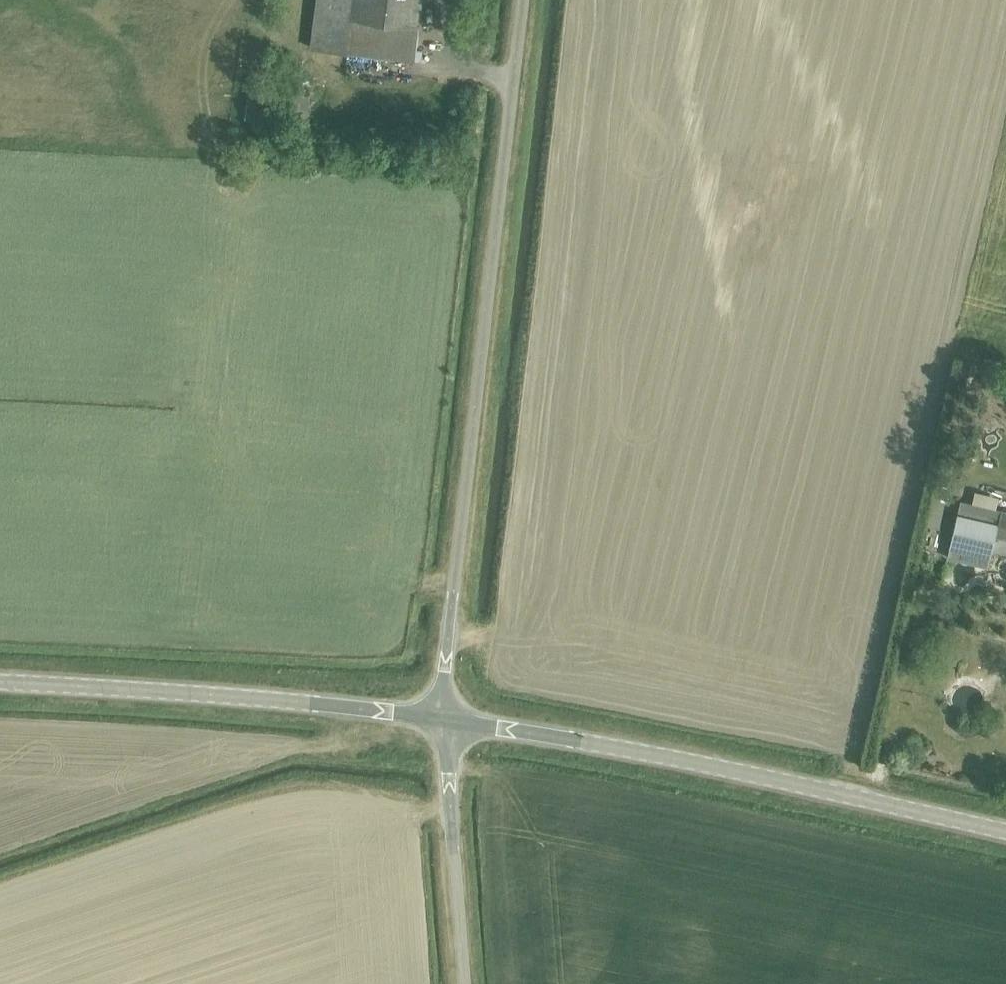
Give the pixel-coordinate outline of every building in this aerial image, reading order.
[(415,61),(422,0),(317,0),(311,48),(415,61)] [(245,118),(255,119),(261,75),(251,74),(245,118)] [(958,514),(948,555),(988,565),(995,535),(1005,538),(1005,509),(962,498),(958,514)]
